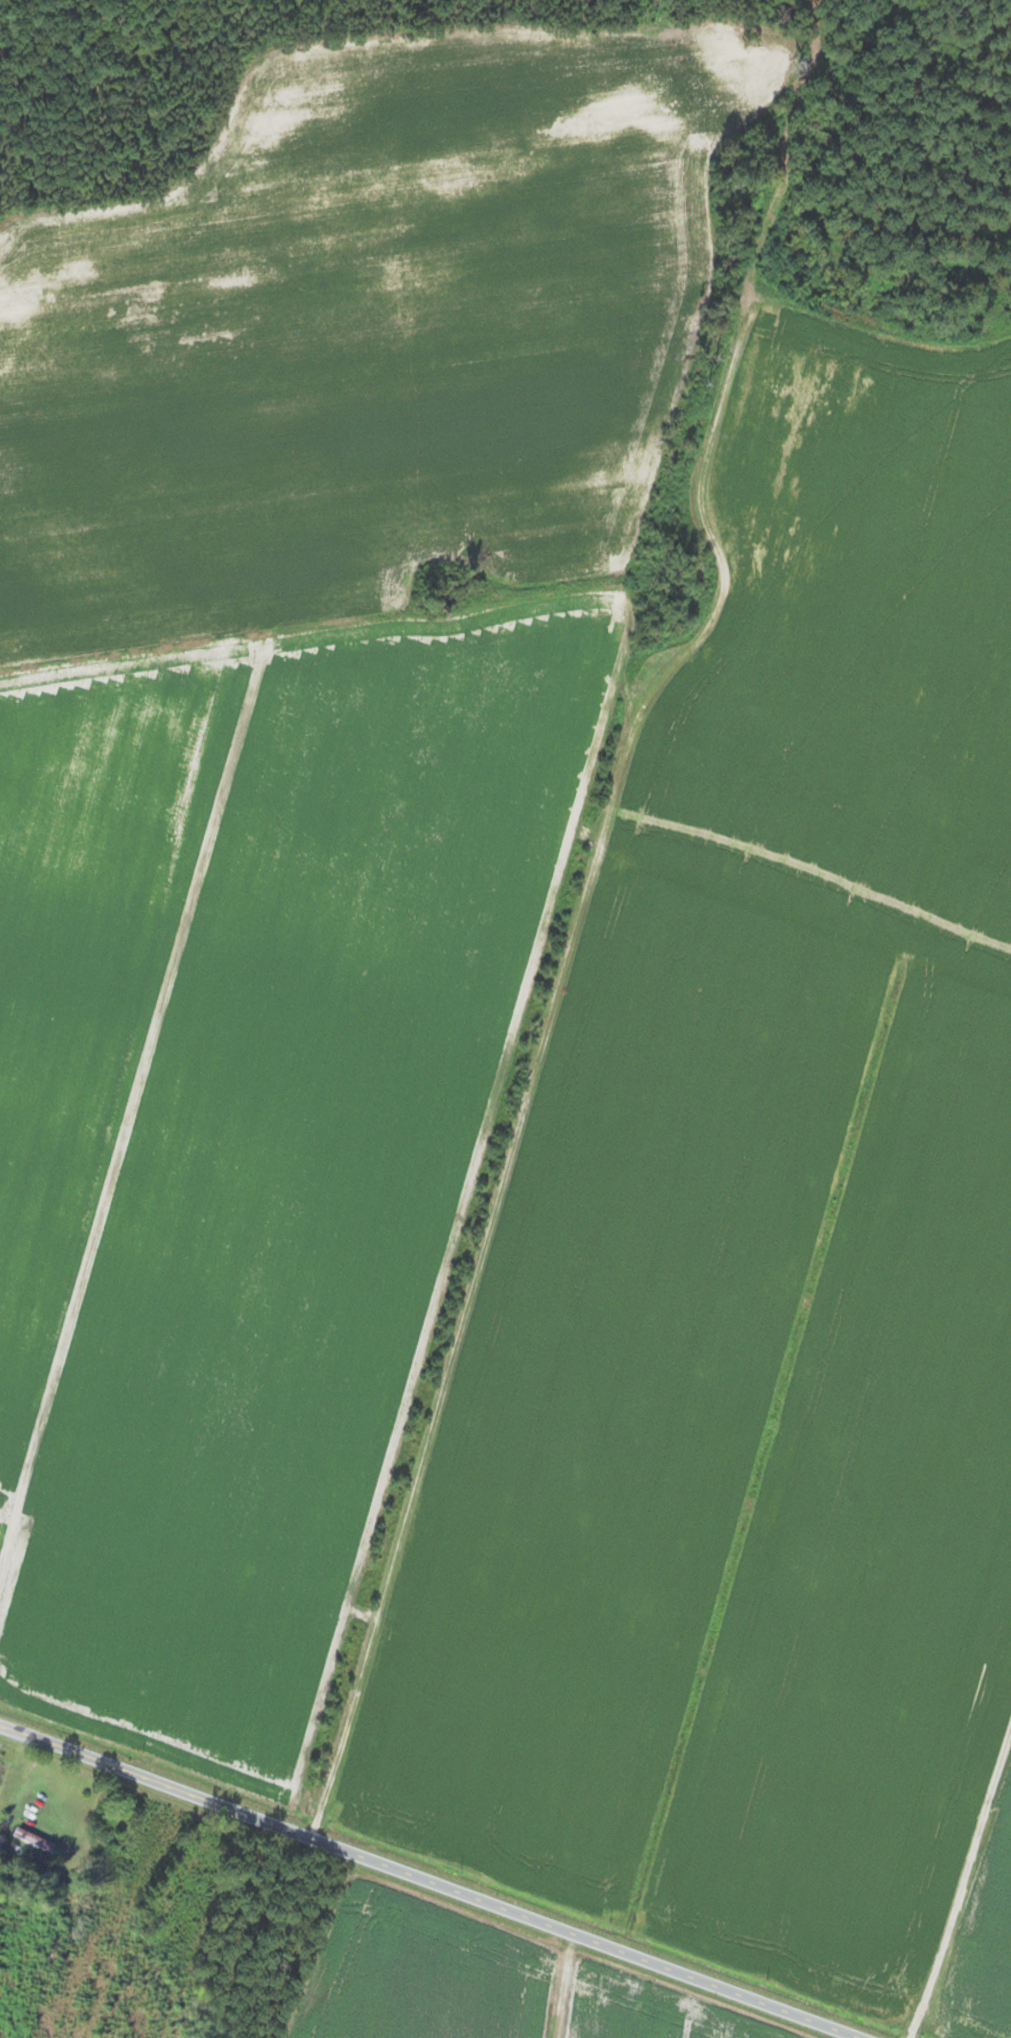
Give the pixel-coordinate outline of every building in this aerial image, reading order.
[(60,1844),(22,1826),(19,1834),(57,1852),(60,1844)]
